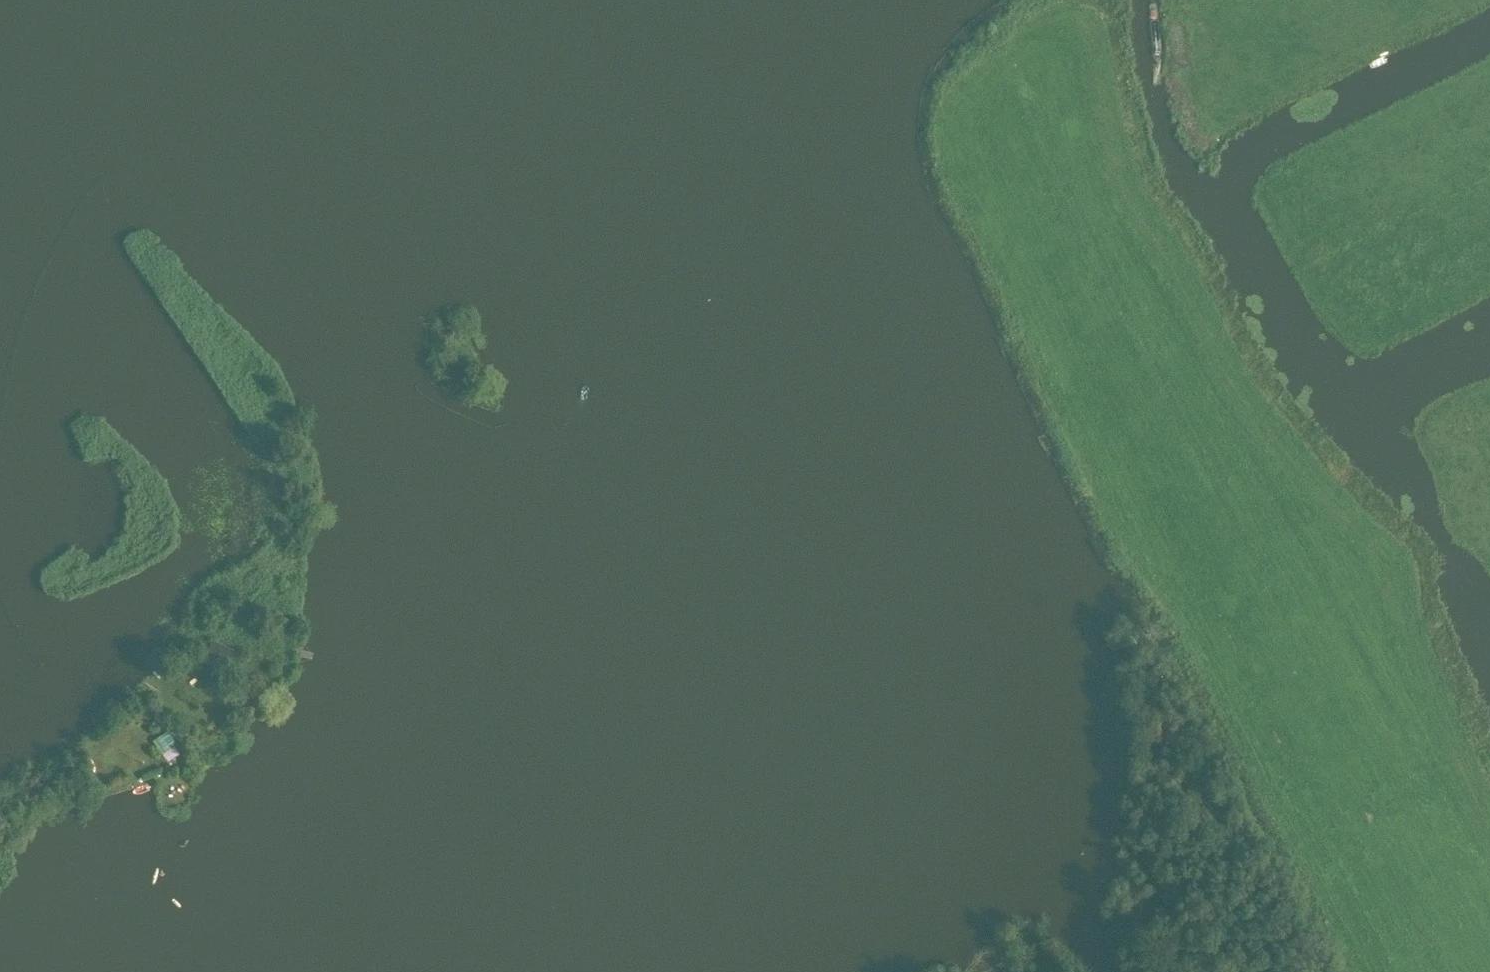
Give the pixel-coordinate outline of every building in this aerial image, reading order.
[(228,683),(216,677),(212,684),(225,690),(228,683)] [(160,756),(175,746),(167,733),(152,743),(160,756)]
